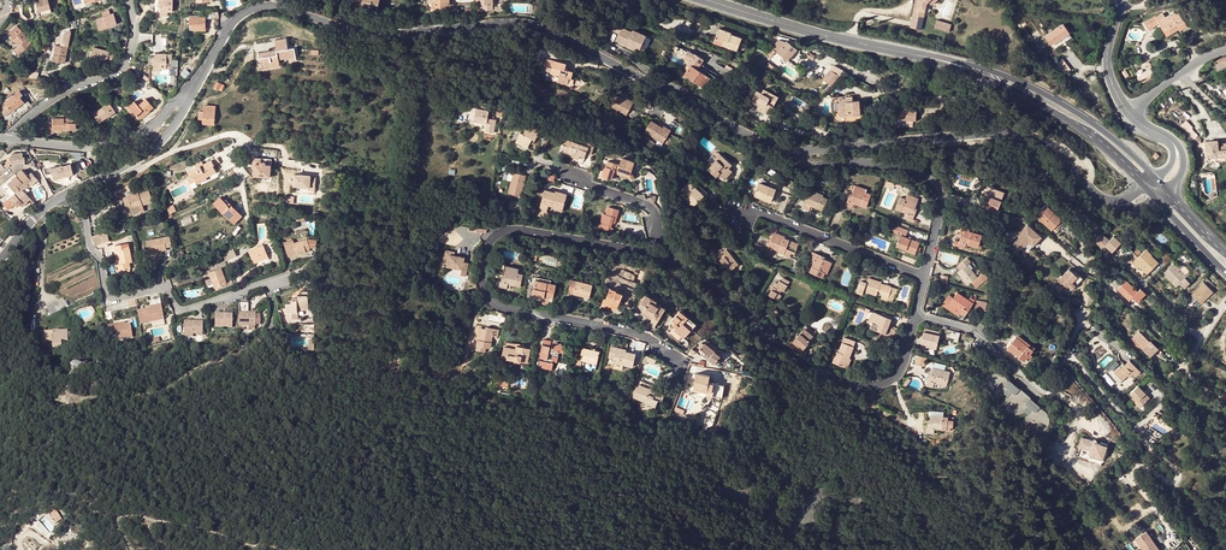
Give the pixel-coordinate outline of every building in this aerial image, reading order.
[(40,16),(52,13),(48,0),(36,0),(40,16)] [(161,8),(160,17),(168,17),(168,12),(172,12),(173,0),(159,0),(158,3),(161,4),(161,8)] [(377,12),(381,0),(359,0),(356,11),(361,12),(363,8),(377,12)] [(433,9),(454,10),(455,5),(450,5),(450,0),(433,0),(433,9)] [(484,11),(493,11),(493,0),(483,0),(484,11)] [(924,33),(928,22),(934,8),(939,3),(941,5),(946,0),(927,0),(928,2),(927,4),(926,7),(924,10),(922,9),(914,30),(924,33)] [(934,8),(939,10),(949,1),(948,0),(946,0),(941,5),(939,3),(934,8)] [(363,8),(361,12),(376,16),(377,12),(363,8)] [(29,19),(16,10),(13,15),(27,24),(29,19)] [(1159,24),(1164,33),(1177,26),(1178,28),(1185,24),(1186,24),(1178,11),(1165,18),(1163,14),(1156,18),(1156,17),(1145,24),(1149,31),(1154,29),(1153,27),(1159,24)] [(107,26),(108,28),(117,24),(114,14),(96,20),(99,29),(107,26)] [(946,15),(942,22),(956,28),(959,21),(946,15)] [(192,17),(189,16),(189,31),(194,31),(194,29),(206,29),(206,18),(201,18),(201,19),(192,19),(192,18),(192,17)] [(622,28),(625,22),(618,19),(613,31),(620,34),(616,41),(626,46),(628,43),(634,46),(633,49),(640,52),(641,48),(647,36),(633,30),(632,32),(622,28)] [(1185,24),(1178,28),(1180,31),(1182,34),(1188,29),(1185,24)] [(1063,25),(1045,38),(1051,47),(1070,34),(1063,25)] [(32,42),(17,26),(8,34),(19,46),(14,50),(20,57),(32,42)] [(1180,31),(1178,28),(1177,26),(1164,33),(1168,38),(1180,31)] [(727,46),(726,47),(737,51),(742,39),(731,35),(732,34),(719,29),(714,43),(722,47),(723,46),(723,44),(727,46)] [(279,61),(296,58),(295,49),(289,50),(287,39),(275,41),(277,52),(273,52),(273,51),(259,54),(260,59),(264,58),(266,67),(272,66),(272,69),(280,67),(279,61)] [(780,63),(784,59),(787,62),(797,50),(788,42),(786,43),(779,40),(772,49),(781,57),(778,61),(780,63)] [(68,48),(56,45),(53,61),(65,64),(68,48)] [(114,54),(94,49),(91,59),(107,64),(108,62),(112,63),(114,54)] [(691,65),(697,70),(704,60),(694,53),(693,55),(687,52),(683,58),(690,62),(687,66),(690,67),(691,65)] [(154,71),(157,71),(157,69),(160,69),(166,69),(171,69),(172,55),(155,54),(155,59),(154,59),(154,71)] [(266,70),(266,67),(264,58),(260,59),(257,60),(259,72),(266,71),(266,70)] [(566,71),(566,69),(567,65),(554,61),(551,74),(560,76),(558,83),(568,86),(570,79),(572,80),(574,73),(568,72),(566,71)] [(697,70),(691,65),(690,67),(687,71),(685,75),(706,89),(712,80),(697,70)] [(840,77),(844,72),(835,65),(832,70),(840,77)] [(1151,66),(1138,75),(1144,83),(1156,74),(1151,66)] [(824,79),(832,86),(840,77),(832,70),(824,79)] [(217,83),(215,88),(222,91),(224,86),(217,83)] [(762,94),(776,102),(779,98),(764,89),(762,94)] [(20,91),(5,103),(8,107),(6,109),(10,114),(24,103),(21,97),(23,95),(20,91)] [(761,109),(767,112),(769,109),(771,105),(774,107),(776,102),(762,94),(757,92),(749,105),(755,108),(756,106),(761,109)] [(608,105),(625,114),(631,102),(624,98),(614,93),(608,105)] [(861,115),(860,102),(853,102),(847,102),(847,98),(839,99),(840,113),(854,113),(854,116),(861,115)] [(135,102),(127,109),(130,113),(132,111),(138,118),(136,119),(138,122),(153,108),(146,100),(139,106),(135,102)] [(424,109),(431,111),(432,106),(419,103),(416,115),(421,116),(422,109),(424,109)] [(110,104),(93,115),(99,124),(116,113),(110,104)] [(216,107),(205,106),(204,113),(200,112),(199,121),(203,121),(203,125),(215,126),(216,107)] [(895,120),(916,120),(916,108),(908,108),(895,107),(895,120)] [(486,132),(494,134),(496,120),(488,119),(490,111),(488,111),(489,109),(485,108),(485,110),(479,109),(478,113),(476,113),(475,122),(487,124),(486,132)] [(416,115),(415,114),(413,124),(421,126),(423,115),(424,109),(422,109),(421,116),(416,115)] [(73,118),(73,119),(73,123),(76,123),(76,128),(81,128),(80,118),(73,118)] [(73,123),(73,119),(53,119),(53,130),(77,130),(76,128),(76,123),(73,123)] [(644,131),(664,142),(670,131),(663,127),(651,120),(644,131)] [(521,133),(517,142),(528,149),(533,139),(536,141),(541,131),(529,125),(524,134),(521,133)] [(568,140),(565,146),(568,147),(566,153),(575,155),(575,154),(581,156),(585,158),(587,153),(591,155),(595,144),(583,140),(582,144),(568,140)] [(566,153),(568,147),(565,146),(563,145),(561,154),(580,160),(581,156),(575,154),(575,155),(566,153)] [(1218,152),(1215,153),(1209,154),(1208,148),(1197,150),(1201,171),(1219,168),(1219,167),(1219,163),(1225,162),(1225,151),(1218,152)] [(26,162),(25,152),(11,153),(12,163),(26,162)] [(716,159),(719,163),(710,172),(715,176),(717,173),(720,176),(723,179),(731,171),(729,169),(732,165),(720,154),(716,159)] [(269,178),(272,160),(261,158),(260,164),(255,163),(255,169),(252,168),(251,175),(269,178)] [(631,175),(632,171),(635,163),(623,158),(620,165),(608,161),(603,177),(612,180),(614,174),(616,170),(631,175)] [(234,159),(221,162),(223,170),(235,167),(234,159)] [(201,166),(200,163),(195,165),(197,168),(189,171),(192,178),(193,177),(195,182),(201,180),(202,182),(207,180),(206,177),(216,173),(213,166),(214,165),(212,160),(203,164),(201,166)] [(708,170),(710,172),(719,163),(717,161),(708,170)] [(56,180),(73,175),(71,164),(62,167),(62,166),(50,169),(52,176),(52,175),(55,175),(56,179),(56,180)] [(635,172),(632,171),(631,175),(616,170),(614,174),(632,180),(635,172)] [(2,189),(10,198),(21,188),(23,191),(28,186),(29,186),(30,187),(38,180),(31,173),(27,176),(22,171),(16,176),(2,189)] [(725,181),(733,172),(731,171),(723,179),(725,181)] [(514,173),(509,194),(522,197),(527,177),(514,173)] [(16,176),(15,174),(0,187),(2,189),(16,176)] [(315,192),(316,180),(311,180),(311,177),(294,175),(294,187),(310,189),(310,192),(315,192)] [(691,181),(679,193),(693,207),(698,203),(700,205),(706,198),(707,197),(707,196),(707,194),(707,193),(704,196),(695,187),(695,186),(694,184),(691,181)] [(704,196),(707,193),(706,192),(706,191),(699,185),(698,185),(697,184),(695,184),(694,184),(695,186),(695,187),(704,196)] [(760,184),(754,196),(771,202),(776,190),(760,184)] [(852,197),(854,189),(867,193),(868,190),(854,185),(850,196),(852,197)] [(23,191),(21,188),(10,198),(7,201),(3,204),(8,210),(12,207),(15,204),(17,207),(20,205),(22,207),(27,203),(26,202),(30,199),(23,191)] [(809,200),(812,193),(823,197),(824,193),(811,188),(807,199),(809,200)] [(852,197),(850,196),(846,206),(854,209),(856,205),(867,209),(871,195),(867,193),(854,189),(852,197)] [(148,190),(127,197),(131,209),(127,211),(129,217),(144,212),(142,206),(153,203),(148,190)] [(545,190),(542,203),(549,205),(556,207),(555,210),(562,212),(567,196),(555,193),(545,190)] [(990,203),(987,210),(997,214),(1001,202),(994,199),(996,194),(988,190),(986,196),(988,197),(986,201),(990,203)] [(809,200),(807,199),(803,208),(811,211),(813,207),(823,211),(828,200),(823,197),(812,193),(809,200)] [(650,200),(652,202),(654,203),(657,197),(648,194),(646,199),(647,199),(650,200)] [(127,197),(123,198),(127,211),(131,209),(127,197)] [(220,197),(213,204),(234,224),(242,216),(232,206),(230,207),(227,204),(220,197)] [(913,221),(917,212),(914,211),(916,208),(917,204),(905,200),(901,198),(896,209),(906,213),(904,218),(913,221)] [(511,201),(509,210),(521,213),(523,204),(511,201)] [(549,205),(542,203),(539,214),(544,215),(543,217),(552,219),(553,214),(547,212),(549,205)] [(1054,213),(1057,211),(1049,203),(1036,216),(1054,234),(1064,223),(1054,213)] [(704,211),(709,216),(720,212),(711,205),(704,211)] [(614,228),(611,228),(613,223),(614,221),(616,221),(619,210),(609,207),(607,215),(604,214),(600,224),(598,224),(597,227),(597,228),(613,233),(614,228)] [(965,231),(982,236),(983,231),(962,225),(960,234),(964,235),(965,231)] [(1041,239),(1028,225),(1011,242),(1019,250),(1029,240),(1034,246),(1041,239)] [(907,252),(915,255),(917,251),(918,247),(920,243),(906,238),(908,232),(895,226),(893,233),(901,236),(897,246),(907,251),(907,252)] [(956,241),(955,246),(967,249),(968,245),(978,248),(980,242),(983,243),(985,237),(982,236),(965,231),(964,235),(960,234),(959,238),(961,238),(960,242),(956,241)] [(92,237),(95,246),(109,241),(106,233),(92,237)] [(1102,233),(1100,235),(1108,243),(1110,241),(1102,233)] [(785,239),(773,234),(771,240),(770,243),(767,242),(764,251),(772,255),(774,250),(776,251),(784,255),(784,256),(790,258),(791,253),(794,255),(798,245),(785,239)] [(1100,235),(1093,243),(1096,245),(1101,250),(1105,246),(1112,253),(1121,244),(1114,237),(1110,241),(1108,243),(1100,235)] [(146,241),(148,253),(157,252),(166,250),(166,248),(172,247),(170,236),(146,241)] [(294,242),(284,245),(288,257),(297,254),(297,255),(306,253),(311,251),(310,248),(316,249),(317,241),(307,240),(294,244),(294,242)] [(1032,248),(1034,246),(1029,240),(1019,250),(1020,251),(1028,244),(1032,248)] [(116,251),(118,251),(119,260),(120,265),(118,265),(118,271),(130,270),(129,263),(132,263),(130,249),(129,244),(126,245),(115,246),(116,251)] [(263,245),(249,251),(254,263),(268,258),(263,245)] [(233,248),(222,253),(225,260),(236,256),(233,248)] [(504,257),(518,259),(520,251),(506,248),(504,257)] [(1153,253),(1148,248),(1144,252),(1150,257),(1151,256),(1153,253)] [(724,266),(720,269),(727,279),(731,275),(729,272),(738,266),(726,250),(722,253),(722,252),(716,256),(724,266)] [(458,274),(466,276),(468,263),(465,263),(466,257),(454,255),(455,252),(447,251),(444,266),(459,268),(458,274)] [(174,255),(175,262),(184,258),(183,252),(174,255)] [(825,274),(830,262),(824,260),(821,259),(822,257),(813,252),(809,261),(813,263),(812,265),(809,272),(823,279),(825,274)] [(1150,257),(1144,252),(1135,261),(1148,274),(1158,263),(1151,256),(1150,257)] [(221,268),(227,266),(223,255),(214,258),(218,269),(221,268)] [(976,289),(988,279),(984,273),(978,278),(967,265),(970,263),(967,259),(960,264),(964,268),(957,273),(967,286),(972,283),(976,289)] [(1177,287),(1180,284),(1185,288),(1192,282),(1187,276),(1185,278),(1177,270),(1179,269),(1174,264),(1163,274),(1177,287)] [(505,278),(503,277),(501,287),(511,289),(512,285),(521,287),(523,274),(518,273),(519,269),(507,266),(505,275),(505,278)] [(226,282),(232,280),(229,274),(224,276),(221,268),(218,269),(209,273),(211,279),(206,281),(209,291),(227,285),(226,282)] [(1077,279),(1068,271),(1052,289),(1061,296),(1077,279)] [(881,283),(869,278),(868,280),(867,284),(861,282),(857,293),(862,295),(863,292),(876,296),(878,292),(884,294),(889,296),(890,294),(892,288),(881,284),(881,283)] [(783,279),(781,283),(785,285),(781,291),(784,292),(790,282),(783,279)] [(545,296),(551,297),(554,298),(556,285),(551,284),(536,280),(533,295),(544,297),(545,296)] [(572,280),(569,293),(590,298),(594,282),(587,281),(586,284),(572,280)] [(785,285),(781,283),(779,281),(775,289),(773,288),(768,296),(778,302),(781,296),(779,295),(781,291),(785,285)] [(1138,292),(1126,281),(1118,290),(1128,299),(1131,296),(1132,298),(1137,303),(1146,294),(1141,289),(1138,292)] [(617,291),(624,294),(627,288),(613,283),(611,288),(617,291)] [(1205,284),(1193,297),(1202,306),(1214,294),(1205,284)] [(611,306),(618,309),(624,294),(617,291),(611,288),(606,299),(605,299),(603,302),(611,305),(611,306)] [(882,297),(882,298),(881,300),(887,302),(887,301),(892,302),(892,301),(894,296),(896,290),(892,288),(890,294),(889,296),(884,294),(882,297)] [(297,301),(292,301),(292,304),(286,304),(286,320),(296,320),(296,313),(298,313),(298,310),(309,310),(308,292),(302,292),(302,296),(297,297),(297,298),(297,301)] [(950,305),(962,312),(964,309),(968,312),(975,301),(971,298),(969,301),(957,293),(950,305)] [(941,307),(958,317),(960,315),(962,312),(950,305),(953,299),(949,296),(941,307)] [(658,302),(652,299),(651,300),(650,301),(644,298),(638,309),(654,318),(652,321),(650,325),(655,328),(666,309),(660,305),(659,307),(656,305),(657,303),(658,302)] [(57,302),(62,310),(67,307),(63,299),(57,302)] [(129,301),(131,307),(137,305),(135,299),(129,301)] [(149,309),(137,312),(140,324),(164,320),(159,300),(148,302),(149,309)] [(46,307),(50,316),(62,310),(57,302),(46,307)] [(611,305),(603,302),(601,306),(614,311),(618,309),(611,306),(611,305)] [(981,302),(979,311),(985,312),(987,303),(981,302)] [(241,303),(241,312),(250,312),(250,303),(241,303)] [(654,318),(638,309),(636,311),(652,321),(654,318)] [(960,315),(964,318),(968,312),(964,309),(962,312),(960,315)] [(233,310),(225,310),(225,315),(215,315),(215,328),(233,328),(233,310)] [(684,324),(689,318),(680,311),(672,319),(675,322),(673,325),(675,327),(670,333),(679,341),(682,337),(684,339),(692,331),(684,324)] [(255,313),(239,313),(238,326),(255,326),(255,325),(260,325),(260,316),(255,316),(255,315),(255,313)] [(885,335),(895,340),(898,331),(888,327),(891,320),(882,316),(876,314),(872,324),(870,328),(886,334),(885,335)] [(894,318),(883,314),(882,316),(891,320),(888,327),(898,331),(899,330),(890,326),(894,318)] [(684,324),(692,331),(697,325),(689,318),(684,324)] [(203,322),(184,322),(184,337),(193,337),(193,335),(203,335),(203,322)] [(114,327),(113,325),(108,326),(110,337),(116,336),(117,340),(133,337),(130,324),(125,325),(114,327)] [(805,330),(813,337),(815,335),(805,327),(803,329),(805,330)] [(499,330),(489,328),(489,330),(486,329),(481,328),(478,340),(477,345),(491,348),(493,338),(497,339),(499,330)] [(807,344),(813,337),(805,330),(794,343),(803,350),(808,345),(807,344)] [(69,333),(67,333),(67,331),(59,332),(59,331),(44,332),(44,341),(52,341),(52,348),(57,348),(57,345),(62,345),(62,341),(68,341),(68,339),(69,339),(69,333)] [(1143,349),(1143,350),(1150,357),(1158,349),(1151,342),(1150,343),(1139,332),(1133,338),(1143,349)] [(921,344),(937,348),(939,336),(923,333),(921,344)] [(1016,337),(1033,351),(1035,349),(1018,335),(1016,337)] [(1024,362),(1033,351),(1016,337),(1007,349),(1024,362)] [(843,368),(847,359),(849,360),(855,343),(844,338),(838,353),(836,352),(832,364),(843,368)] [(556,344),(555,349),(554,351),(550,349),(550,347),(552,341),(544,339),(540,358),(541,358),(544,359),(544,361),(540,360),(539,367),(552,370),(554,363),(553,363),(553,361),(554,361),(557,362),(559,352),(564,353),(566,346),(562,345),(556,344)] [(508,356),(507,359),(528,364),(531,349),(517,346),(517,344),(504,341),(503,347),(504,347),(503,355),(508,356)] [(706,353),(704,356),(715,364),(721,356),(705,344),(703,343),(699,347),(701,349),(706,353)] [(615,358),(614,362),(633,367),(636,354),(626,352),(627,350),(612,346),(609,357),(615,358)] [(580,366),(582,360),(597,364),(600,352),(583,348),(580,360),(576,359),(574,365),(580,366)] [(647,365),(648,362),(654,365),(656,360),(648,356),(645,358),(643,363),(647,365)] [(923,368),(926,360),(918,357),(915,365),(923,368)] [(1138,370),(1130,361),(1125,366),(1121,369),(1120,368),(1114,374),(1121,382),(1127,376),(1129,378),(1133,374),(1138,370)] [(944,372),(933,368),(931,374),(930,378),(928,377),(926,387),(935,389),(936,384),(946,387),(950,373),(944,372)] [(700,390),(714,392),(716,384),(709,383),(710,376),(697,374),(694,391),(700,392),(700,390)] [(1119,384),(1121,382),(1115,375),(1112,378),(1119,384)] [(650,389),(652,386),(641,381),(639,385),(650,389)] [(1008,383),(1005,387),(1008,390),(1003,394),(1005,396),(1006,397),(1007,398),(1012,393),(1014,396),(1019,391),(1009,382),(1008,383)] [(639,385),(634,397),(656,407),(659,401),(660,401),(662,400),(663,400),(663,399),(664,398),(664,397),(664,396),(664,395),(664,394),(663,393),(663,392),(663,391),(652,386),(650,389),(639,385)] [(1133,398),(1141,407),(1149,399),(1138,387),(1129,394),(1133,398)] [(1131,401),(1139,409),(1141,407),(1133,398),(1131,401)] [(1039,409),(1040,408),(1030,400),(1025,405),(1028,407),(1023,412),(1024,413),(1026,415),(1028,416),(1032,411),(1035,414),(1039,409)] [(943,417),(930,417),(930,421),(930,424),(927,424),(926,434),(936,435),(936,430),(947,431),(947,428),(950,428),(950,421),(948,421),(948,418),(943,417)] [(1080,438),(1082,431),(1083,429),(1075,427),(1072,435),(1076,437),(1080,438)] [(1091,453),(1089,458),(1096,460),(1097,455),(1103,456),(1106,445),(1101,444),(1100,446),(1096,444),(1096,443),(1095,442),(1094,442),(1082,438),(1078,448),(1091,453)] [(1091,453),(1078,448),(1077,454),(1089,458),(1091,453)] [(1142,549),(1160,549),(1146,533),(1135,541),(1142,549)]
